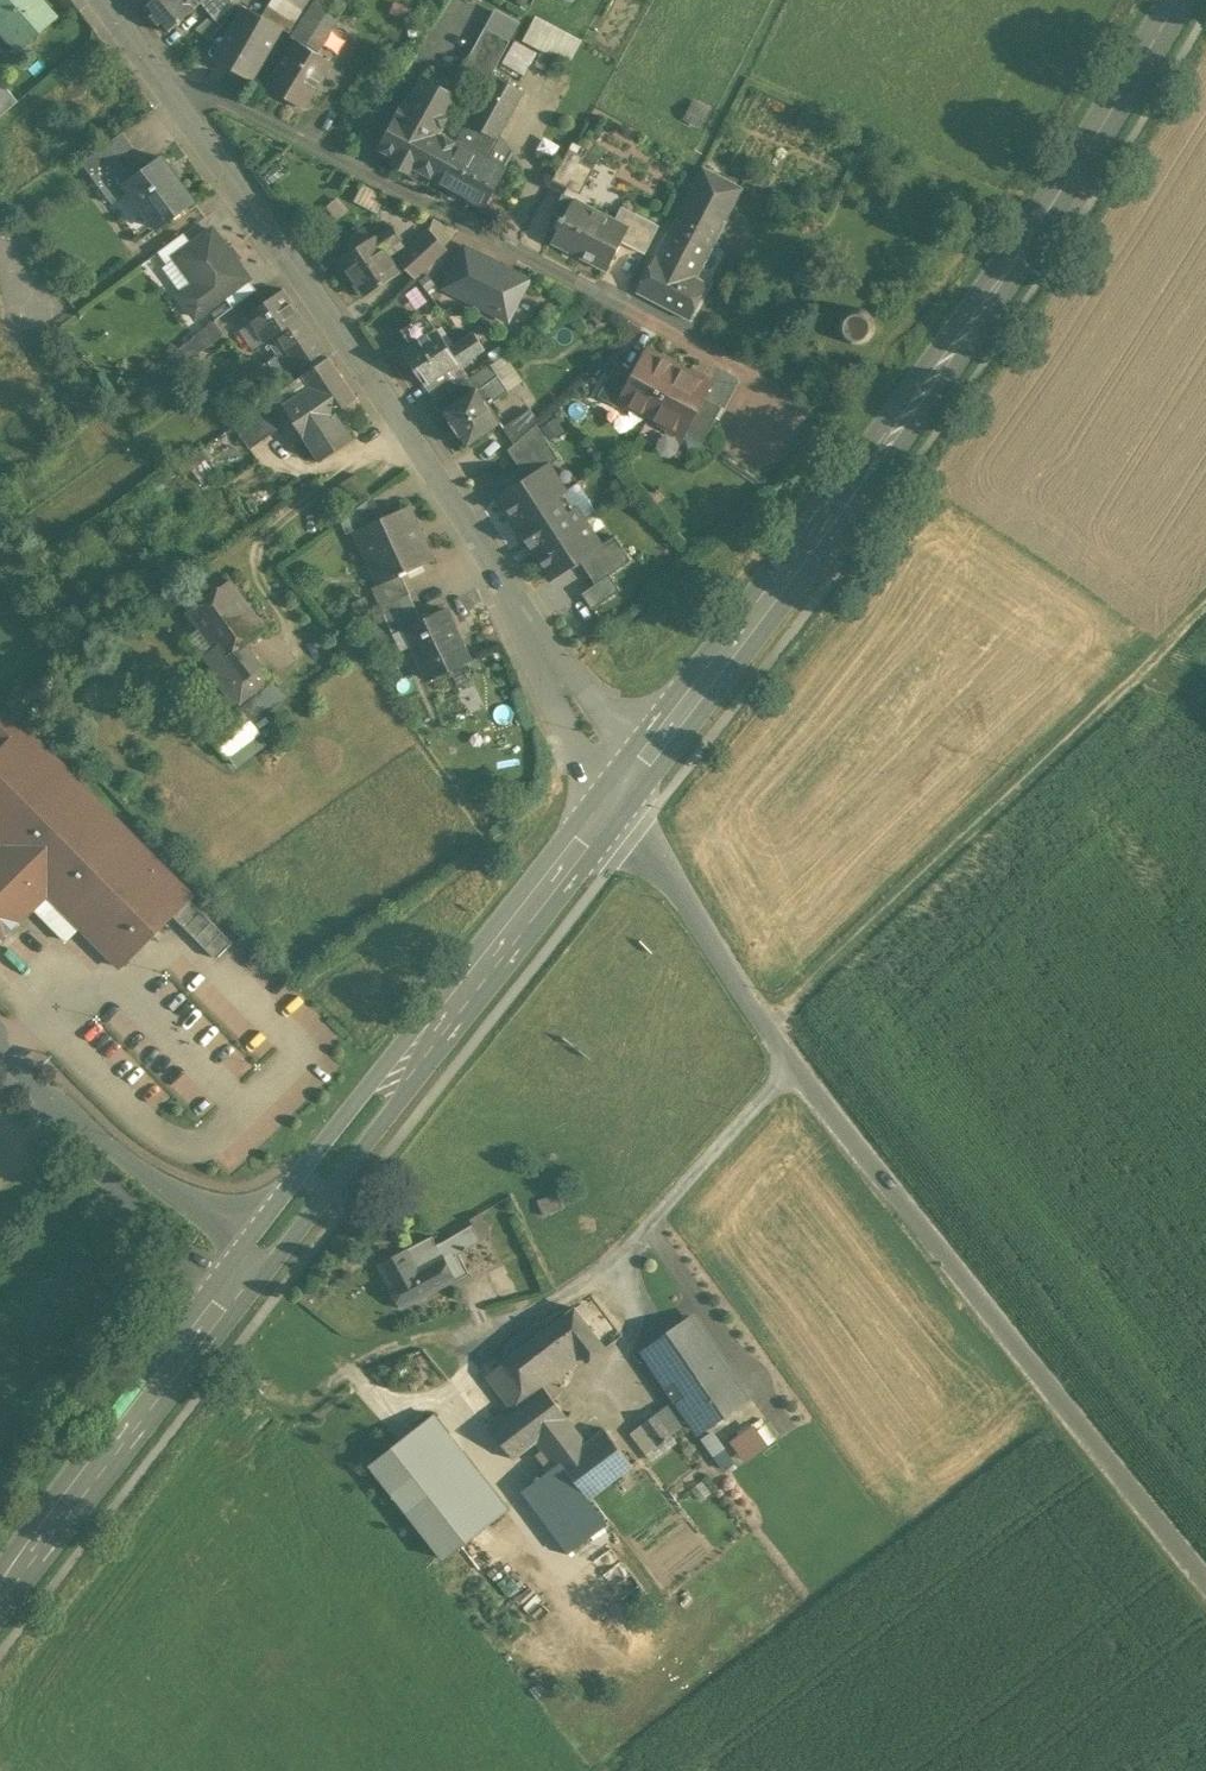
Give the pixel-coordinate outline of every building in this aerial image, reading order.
[(18,53),(58,17),(44,0),(0,0),(0,27),(18,53)] [(145,6),(167,31),(203,1),(204,0),(152,0),(145,6)] [(203,1),(220,25),(237,0),(204,0),(203,1)] [(270,4),(296,21),(304,9),(289,0),(273,0),(270,4)] [(304,9),(310,0),(289,0),(304,9)] [(317,27),(335,38),(347,20),(316,1),(312,7),(325,17),(317,27)] [(246,7),(216,60),(251,78),(281,26),(246,7)] [(325,17),(312,7),(296,33),(298,34),(295,39),(334,62),(341,48),(332,43),(335,38),(317,27),(325,17)] [(486,26),(511,40),(522,20),(496,7),(486,26)] [(536,14),(523,42),(544,53),(568,65),(582,38),(536,14)] [(511,40),(486,26),(463,69),(488,82),(511,40)] [(334,62),(295,39),(268,84),(306,108),(334,62)] [(510,52),(531,63),(538,67),(544,53),(523,42),(518,39),(510,52)] [(531,63),(510,52),(504,62),(525,74),(531,63)] [(523,90),(494,74),(468,122),(497,138),(498,135),(523,90)] [(459,97),(422,77),(407,104),(404,103),(394,121),(395,122),(381,148),(397,157),(395,159),(397,164),(407,169),(411,168),(413,166),(436,178),(456,142),(439,133),(459,97)] [(19,101),(4,83),(0,79),(0,117),(19,101)] [(694,99),(684,118),(701,127),(711,108),(694,99)] [(497,138),(468,122),(457,142),(456,142),(436,178),(486,206),(506,169),(505,169),(513,154),(498,135),(497,138)] [(94,176),(118,157),(132,146),(122,131),(83,162),(94,176)] [(572,148),(554,180),(569,187),(585,155),(572,148)] [(196,201),(162,155),(133,177),(125,182),(131,189),(159,228),(196,201)] [(585,155),(569,187),(581,193),(597,161),(585,155)] [(118,157),(94,176),(103,189),(128,170),(118,157)] [(721,174),(704,165),(689,194),(706,203),(721,174)] [(128,170),(103,189),(113,202),(131,189),(125,182),(133,177),(128,170)] [(721,174),(706,203),(726,214),(742,184),(721,174)] [(616,218),(564,192),(553,213),(561,217),(560,219),(563,220),(553,241),(608,269),(623,241),(630,226),(630,225),(616,218)] [(689,194),(657,255),(695,275),(726,214),(706,203),(689,194)] [(636,212),(623,205),(616,218),(630,225),(636,212)] [(661,224),(636,212),(630,225),(630,226),(623,241),(646,252),(661,224)] [(376,235),(341,259),(366,294),(400,271),(386,250),(401,239),(392,225),(376,236),(376,235)] [(248,279),(213,229),(193,244),(177,256),(178,257),(197,284),(180,297),(195,318),(224,297),(247,279),(248,279)] [(185,232),(159,251),(168,264),(178,257),(177,256),(193,244),(185,232)] [(429,232),(401,259),(416,275),(444,248),(429,232)] [(528,279),(467,248),(447,286),(481,303),(482,307),(491,312),(495,310),(509,317),(528,279)] [(695,275),(657,255),(638,290),(690,317),(708,282),(695,275)] [(247,279),(224,297),(227,302),(232,308),(255,291),(247,279)] [(284,288),(247,313),(266,341),(277,333),(303,316),(284,288)] [(227,302),(211,314),(216,320),(232,308),(227,302)] [(863,344),(877,327),(860,312),(845,330),(863,344)] [(303,316),(277,333),(287,348),(268,360),(278,375),(279,377),(298,364),(304,374),(330,356),(303,316)] [(216,321),(190,340),(199,353),(226,333),(216,321)] [(438,328),(404,351),(426,385),(427,384),(449,369),(459,362),(461,364),(485,348),(474,330),(450,347),(438,328)] [(173,372),(199,353),(190,340),(164,360),(173,372)] [(678,365),(648,349),(635,374),(621,399),(622,400),(650,415),(678,365)] [(330,356),(304,374),(313,386),(332,415),(336,412),(336,413),(358,397),(330,356)] [(268,360),(228,386),(224,381),(208,392),(219,410),(253,389),(254,391),(278,375),(268,360)] [(635,374),(616,364),(599,395),(619,406),(622,400),(621,399),(635,374)] [(678,365),(650,415),(684,433),(704,396),(711,383),(678,365)] [(449,369),(427,384),(437,398),(459,384),(449,369)] [(479,387),(444,412),(466,445),(501,421),(490,404),(509,390),(498,374),(479,388),(479,387)] [(313,386),(285,405),(321,459),(353,438),(336,413),(336,412),(332,415),(313,386)] [(723,406),(704,396),(684,433),(702,443),(723,406)] [(263,404),(235,424),(252,447),(279,428),(263,404)] [(505,427),(515,443),(537,423),(530,411),(505,427)] [(515,443),(509,449),(519,463),(550,443),(537,423),(515,443)] [(550,443),(519,463),(528,477),(548,464),(548,465),(560,458),(550,443)] [(528,477),(500,495),(517,521),(565,490),(548,465),(548,464),(528,477)] [(357,473),(337,486),(350,507),(370,494),(357,473)] [(565,490),(517,521),(536,551),(584,520),(565,490)] [(377,497),(351,509),(360,529),(386,517),(377,497)] [(360,529),(356,532),(380,582),(400,573),(430,559),(416,529),(420,527),(410,506),(386,517),(360,529)] [(584,520),(536,551),(553,577),(581,559),(601,546),(600,545),(584,520)] [(616,535),(600,545),(601,546),(581,559),(596,583),(632,560),(616,535)] [(380,582),(371,587),(380,607),(409,593),(400,573),(380,582)] [(267,626),(231,578),(187,611),(214,646),(205,654),(213,665),(209,668),(239,707),(276,680),(246,642),(267,626)] [(409,593),(380,607),(393,633),(403,629),(422,619),(409,593)] [(422,619),(403,629),(426,677),(466,658),(451,628),(456,626),(447,608),(422,619)] [(276,680),(239,707),(240,709),(251,724),(288,696),(276,680)] [(240,709),(212,730),(228,751),(256,730),(251,724),(240,709)] [(3,746),(24,724),(10,710),(0,718),(0,744),(3,746)] [(103,804),(103,803),(101,801),(100,801),(83,784),(83,783),(81,781),(80,781),(63,763),(64,763),(61,761),(43,743),(44,743),(41,741),(24,724),(3,746),(0,748),(0,843),(48,892),(69,913),(71,916),(71,915),(82,926),(89,933),(88,933),(91,936),(91,935),(109,953),(108,953),(111,956),(113,953),(116,957),(127,946),(123,943),(128,938),(131,936),(130,935),(145,921),(148,919),(148,918),(163,903),(163,904),(163,903),(165,901),(179,887),(180,886),(183,884),(180,881),(180,882),(162,864),(163,864),(160,861),(142,844),(143,843),(140,841),(123,824),(123,823),(121,821),(120,821),(103,804)] [(266,743),(256,730),(228,751),(238,764),(266,743)] [(0,843),(0,941),(1,939),(7,933),(7,934),(9,932),(8,932),(17,923),(17,924),(19,922),(19,921),(34,906),(48,892),(0,843)] [(180,886),(179,887),(191,899),(194,895),(183,884),(180,886)] [(191,899),(179,887),(165,901),(163,903),(175,915),(217,957),(232,941),(191,899)] [(69,913),(48,892),(34,906),(68,940),(82,926),(71,915),(71,916),(69,913)] [(113,953),(111,956),(122,967),(175,915),(163,903),(163,904),(163,903),(148,918),(148,919),(145,921),(130,935),(131,936),(128,938),(123,943),(127,946),(116,957),(113,953)] [(556,1193),(538,1200),(543,1214),(561,1207),(556,1193)] [(473,1225),(451,1238),(459,1253),(482,1240),(473,1225)] [(432,1235),(408,1249),(419,1269),(443,1255),(446,1260),(459,1253),(451,1238),(438,1245),(432,1235)] [(408,1249),(380,1264),(391,1284),(419,1269),(408,1249)] [(459,1253),(446,1260),(456,1278),(469,1271),(459,1253)] [(419,1269),(391,1284),(404,1307),(456,1278),(446,1260),(443,1255),(419,1269)] [(576,1306),(547,1328),(575,1365),(584,1358),(586,1361),(606,1346),(576,1306)] [(747,1396),(694,1317),(647,1350),(700,1428),(747,1396)] [(533,1325),(514,1339),(521,1348),(539,1334),(533,1325)] [(521,1348),(502,1362),(530,1399),(543,1389),(551,1400),(568,1387),(560,1377),(575,1365),(547,1328),(539,1334),(521,1348)] [(530,1399),(502,1362),(487,1374),(514,1411),(530,1399)] [(514,1411),(492,1428),(515,1457),(535,1442),(553,1465),(525,1488),(571,1546),(607,1518),(591,1498),(632,1465),(602,1427),(583,1442),(551,1400),(543,1389),(530,1399),(514,1411)] [(668,1404),(632,1431),(648,1452),(684,1426),(668,1404)] [(507,1508),(434,1414),(370,1464),(444,1558),(507,1508)] [(755,1425),(732,1441),(747,1461),(769,1445),(755,1425)] [(725,1447),(714,1431),(703,1438),(715,1455),(725,1447)] [(725,1470),(735,1462),(725,1447),(715,1455),(725,1470)]
